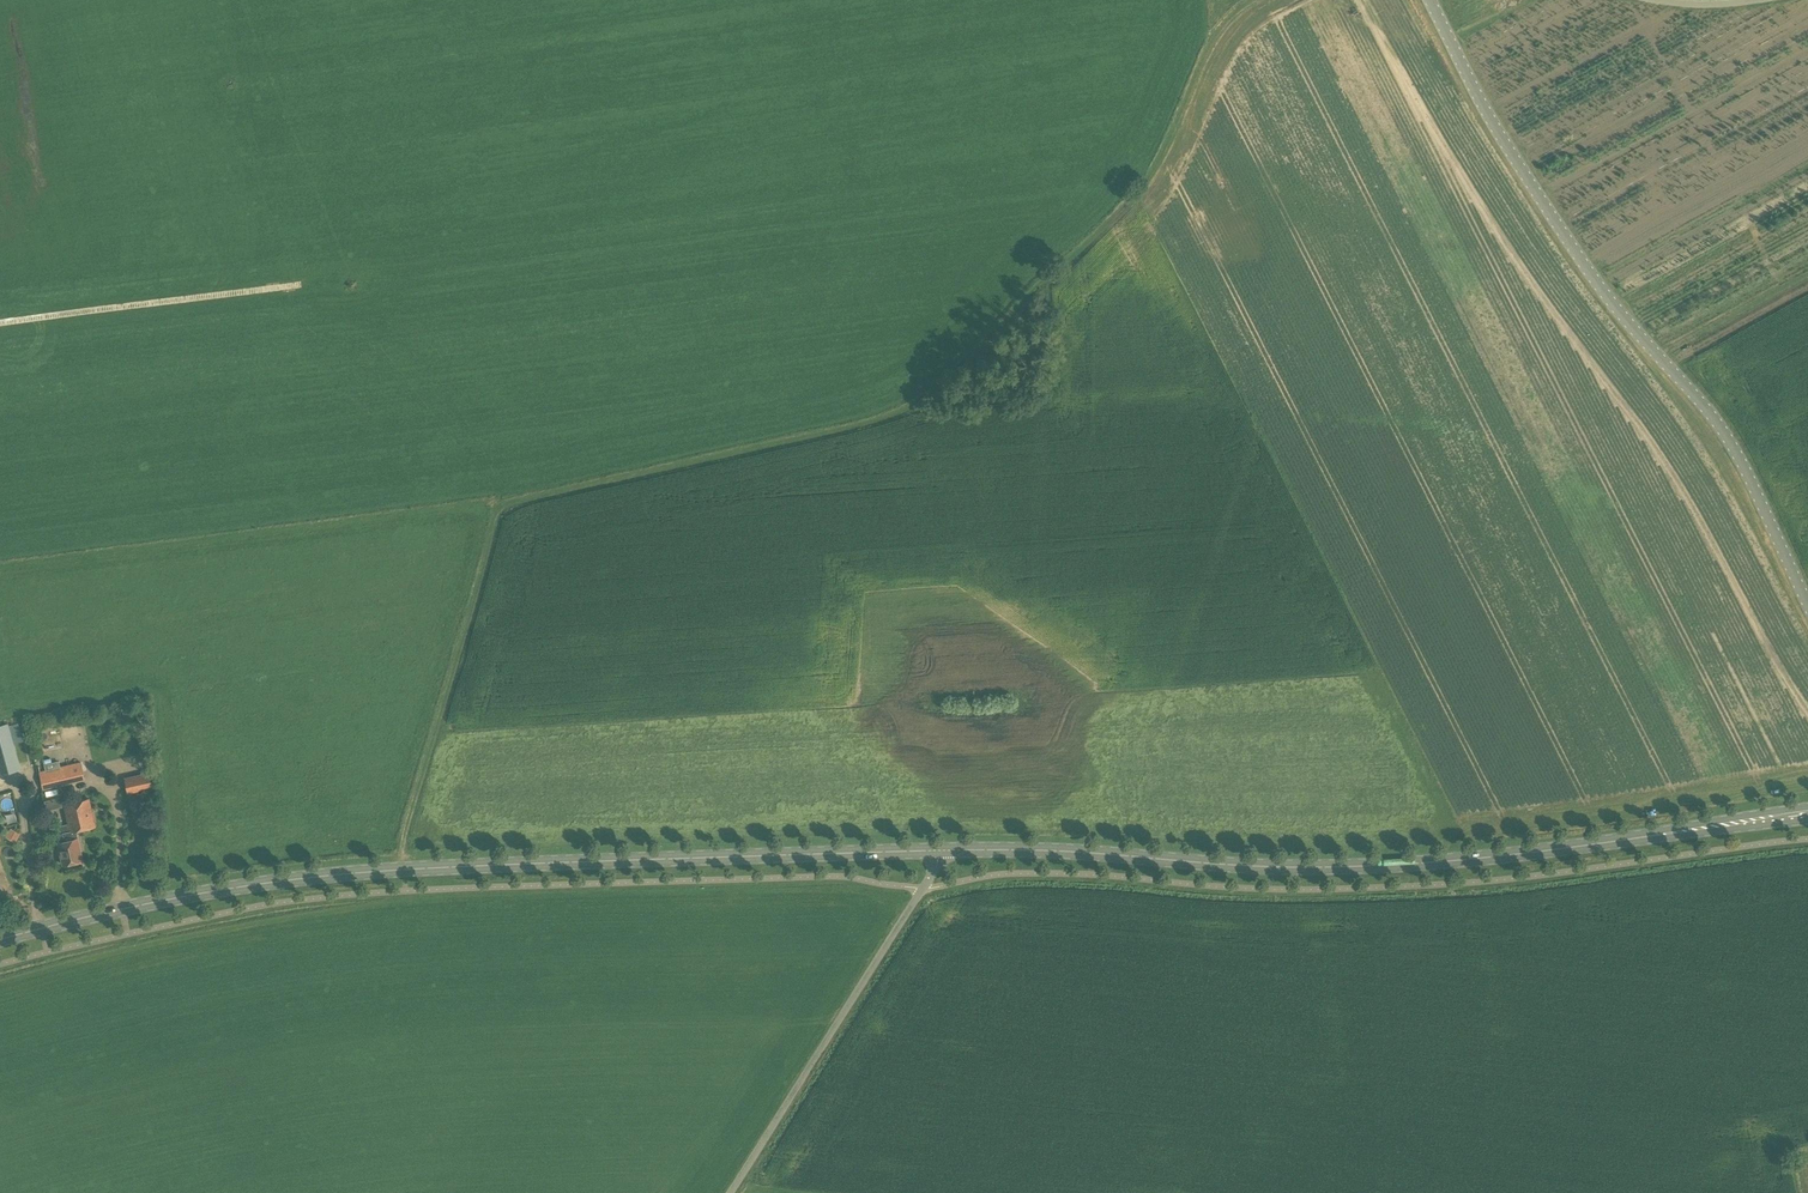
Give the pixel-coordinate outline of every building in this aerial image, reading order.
[(21,768),(9,727),(0,729),(0,774),(21,768)] [(44,764),(45,770),(39,771),(43,789),(85,779),(81,761),(60,766),(59,761),(44,764)] [(128,792),(152,787),(149,773),(125,778),(128,792)] [(89,798),(65,803),(69,823),(58,826),(59,833),(64,832),(65,839),(58,841),(63,863),(83,859),(76,829),(95,825),(89,798)]
